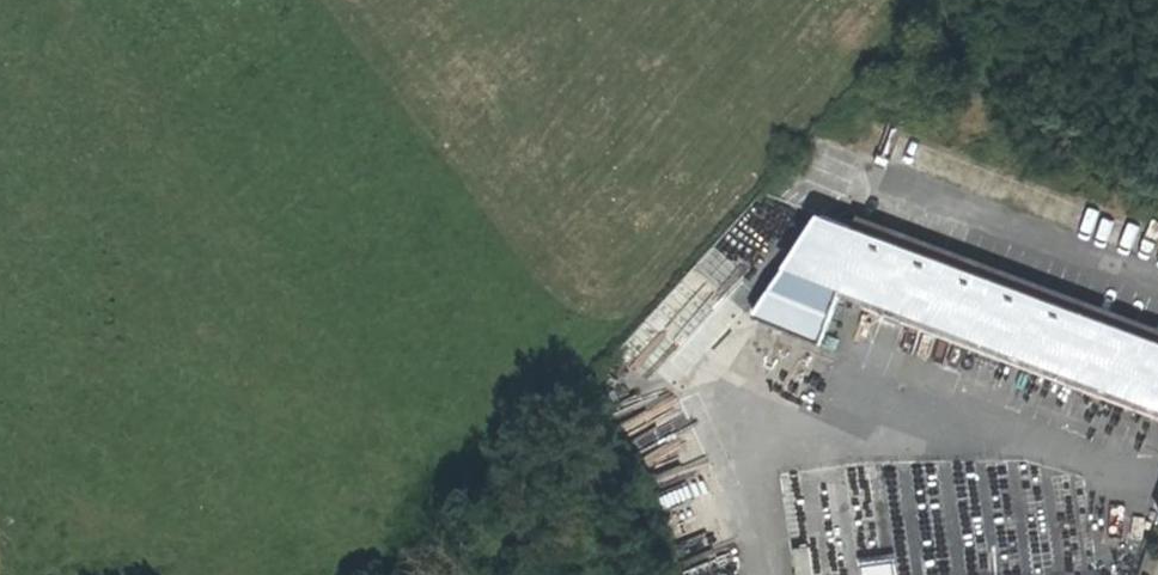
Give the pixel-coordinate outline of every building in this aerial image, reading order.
[(824,217),(752,317),(818,342),(842,287),(1157,406),(1157,339),(826,213),(824,217)] [(859,560),(858,574),(893,574),(894,560),(859,560)]
